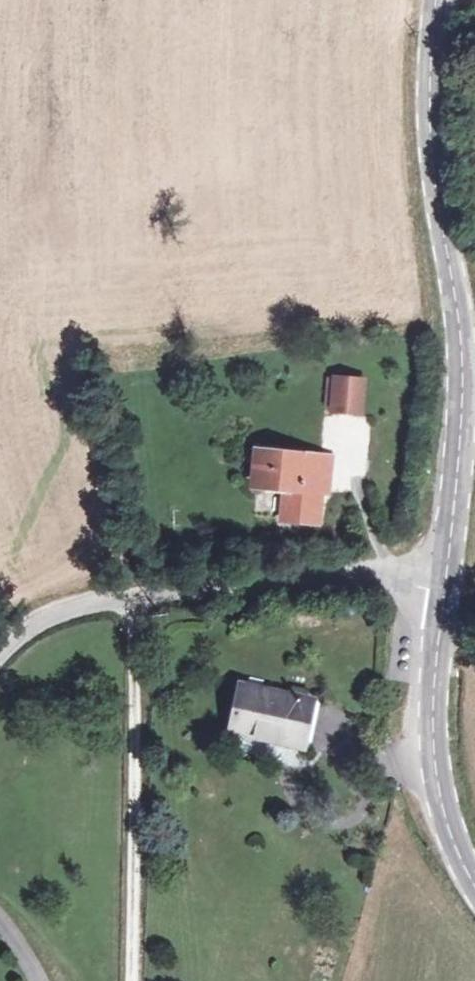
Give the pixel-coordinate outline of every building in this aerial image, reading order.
[(361,415),(364,382),(337,379),(334,412),(361,415)] [(276,444),(275,452),(299,455),(300,448),(276,444)] [(256,487),(260,450),(251,449),(248,486),(256,487)] [(317,457),(299,455),(275,452),(260,450),(256,487),(280,489),(277,519),(303,523),(305,509),(317,510),(319,492),(314,491),(317,457)] [(330,459),(317,457),(314,491),(319,492),(326,493),(330,459)] [(305,509),(303,523),(315,524),(317,510),(305,509)] [(235,732),(302,748),(313,704),(245,686),(235,732)]
